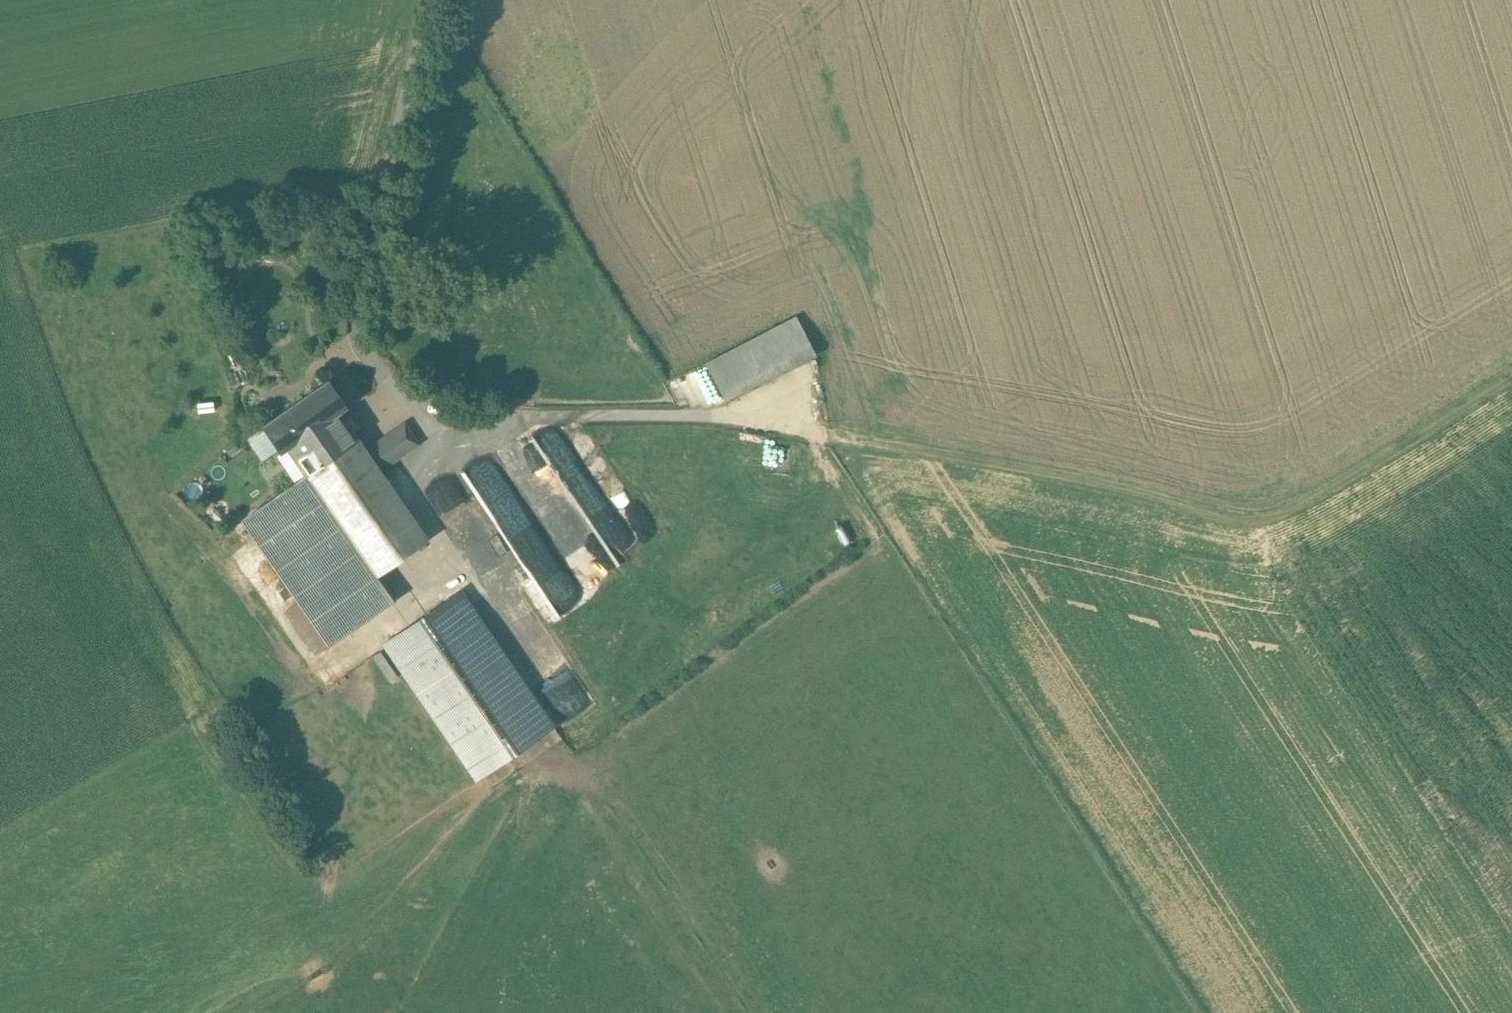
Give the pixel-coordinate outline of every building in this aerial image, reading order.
[(797,316),(706,364),(721,393),(812,344),(797,316)] [(327,381),(263,426),(281,452),(337,412),(344,407),(327,381)] [(337,412),(288,447),(306,474),(375,576),(377,575),(426,541),(378,471),(364,451),(337,412)] [(404,424),(364,451),(378,471),(417,443),(404,424)] [(765,459),(790,464),(794,446),(770,440),(765,459)] [(306,474),(275,496),(276,497),(242,520),(298,601),(328,645),(394,600),(377,575),(375,576),(306,474)] [(552,726),(460,590),(383,643),(476,778),(552,726)] [(328,645),(298,601),(285,610),(315,654),(328,645)]
